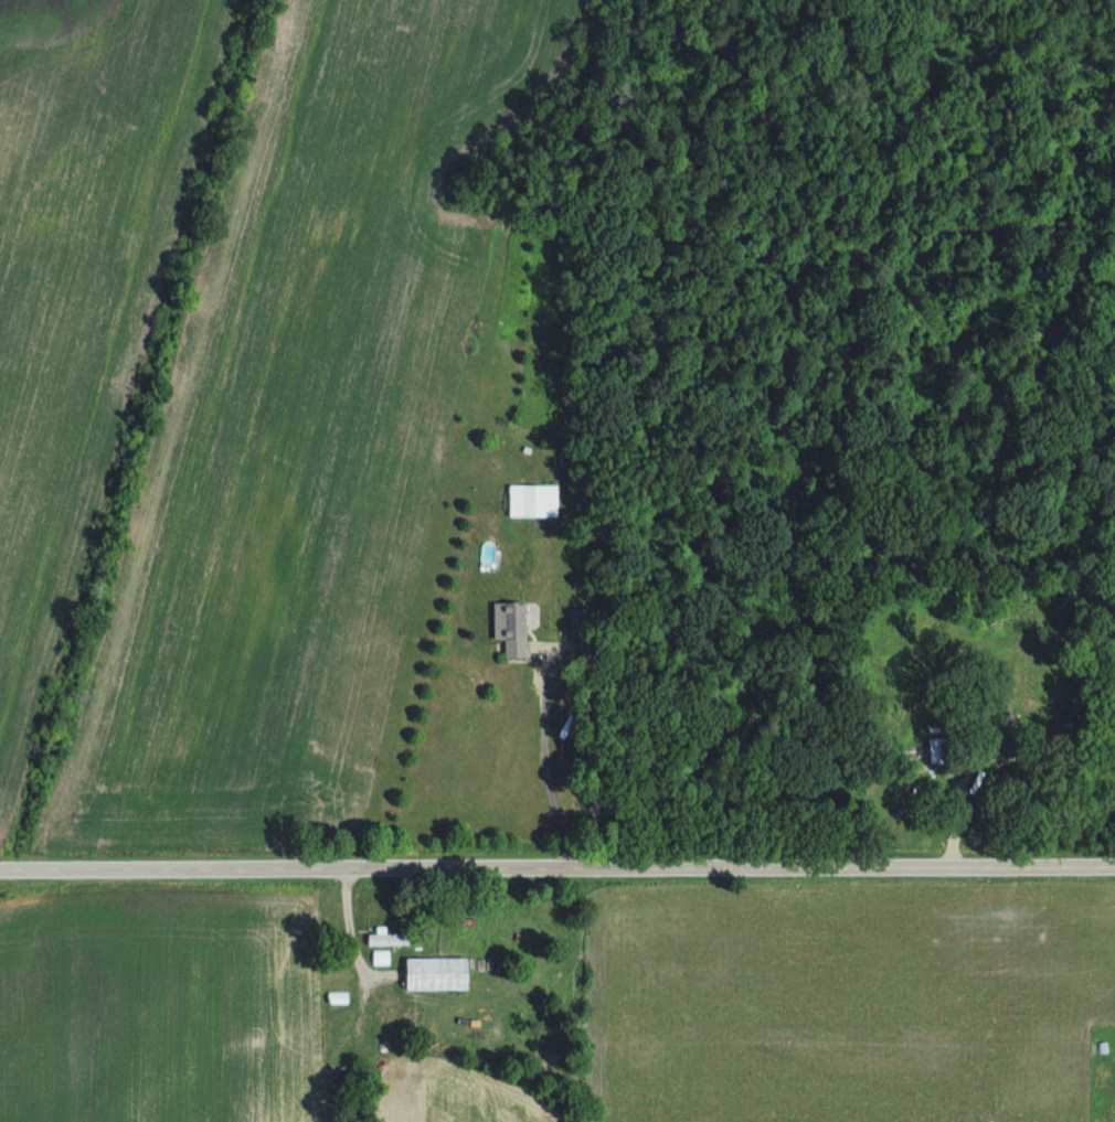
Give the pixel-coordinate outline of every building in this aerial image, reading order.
[(557,520),(557,487),(521,487),(521,520),(557,520)] [(495,661),(529,661),(528,605),(494,605),(495,661)] [(409,936),(368,936),(368,947),(409,947),(409,936)] [(470,992),(470,960),(408,960),(408,992),(470,992)]
